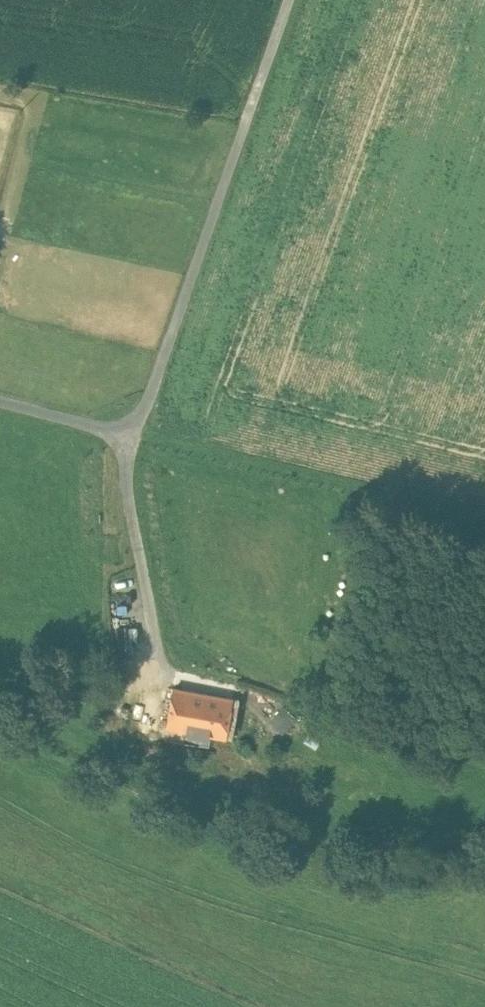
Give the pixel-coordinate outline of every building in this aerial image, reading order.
[(233,697),(174,686),(164,739),(202,746),(204,733),(226,736),(233,697)]
